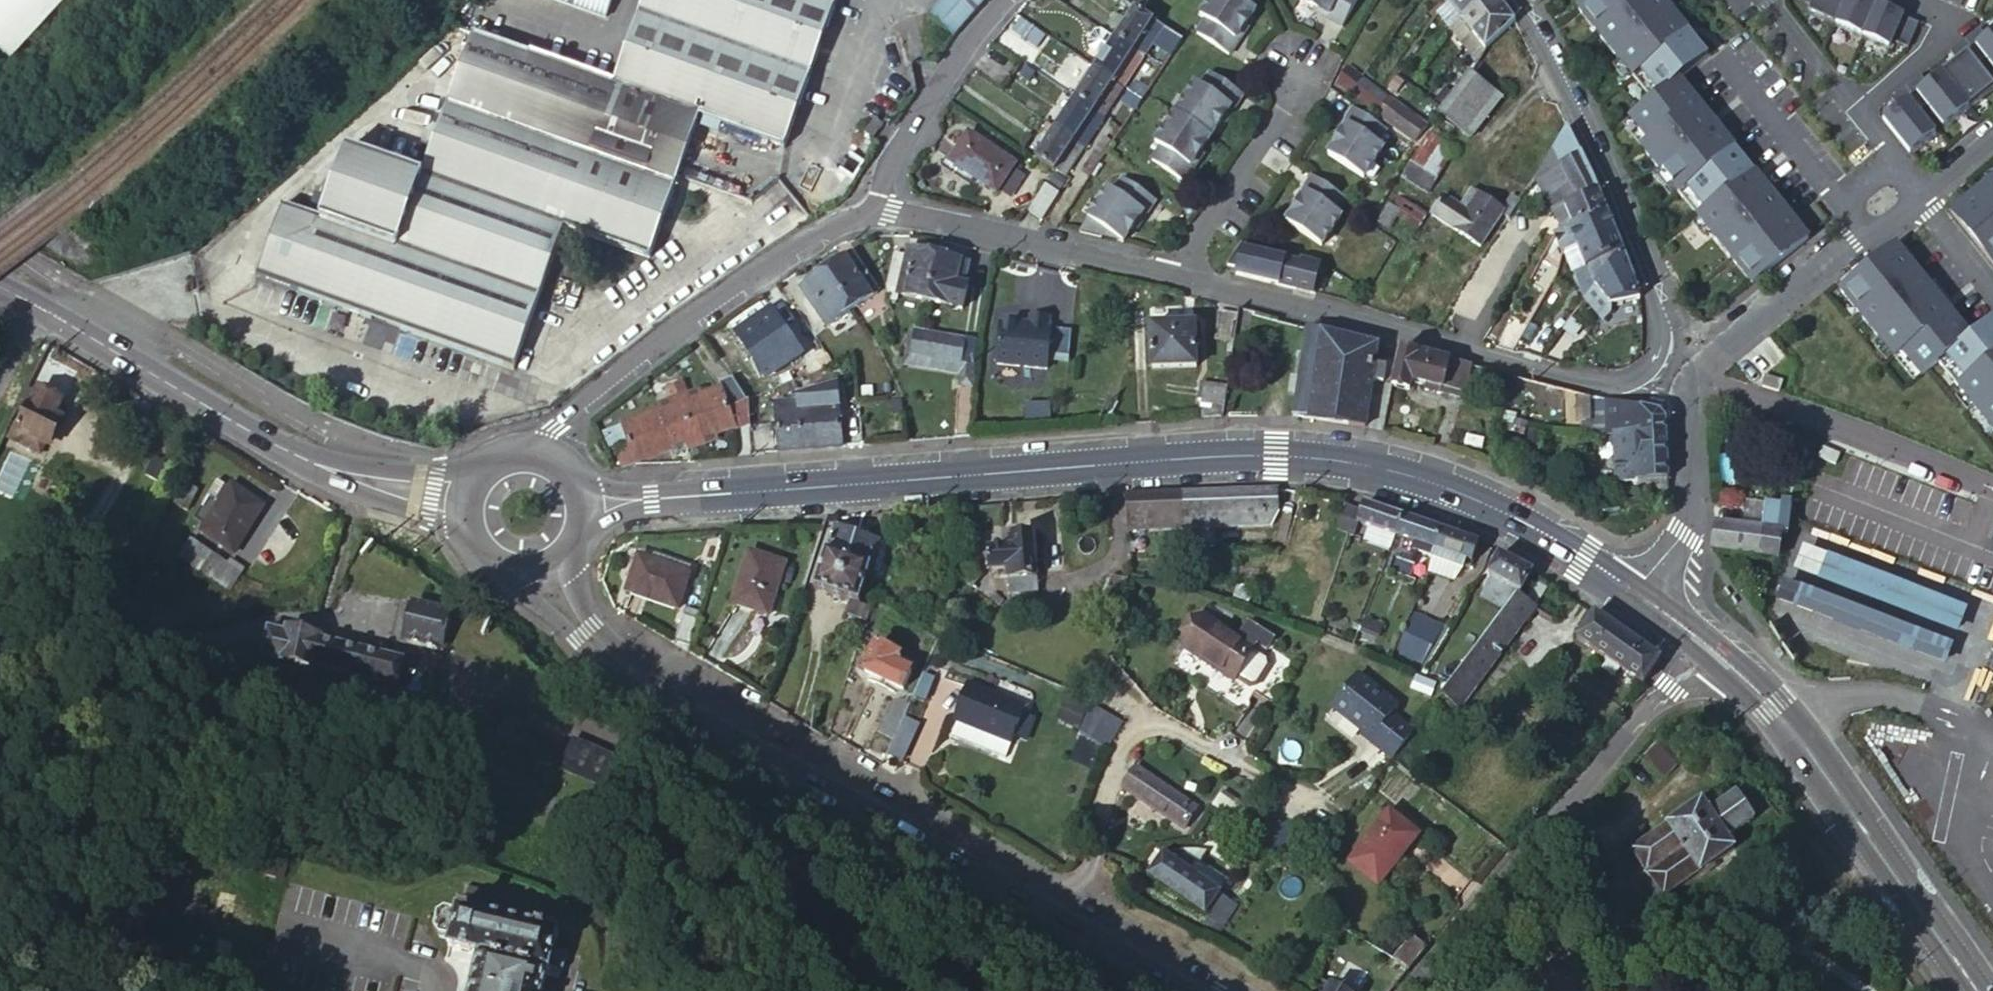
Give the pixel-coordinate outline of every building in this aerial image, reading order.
[(12,63),(70,0),(0,0),(0,52),(12,63)] [(489,1),(587,40),(603,0),(486,0),(489,1)] [(640,28),(809,94),(840,11),(813,0),(651,0),(640,28)] [(840,11),(844,0),(813,0),(840,11)] [(954,39),(955,36),(988,0),(943,0),(928,15),(954,39)] [(1140,11),(1148,0),(1147,0),(1137,0),(1133,6),(1140,11)] [(1198,35),(1229,57),(1239,42),(1236,40),(1244,28),(1255,12),(1238,0),(1213,0),(1201,18),(1207,22),(1198,35)] [(1298,0),(1315,10),(1329,17),(1327,21),(1342,29),(1358,0),(1298,0)] [(1450,3),(1462,19),(1485,0),(1454,0),(1450,3)] [(1496,0),(1485,0),(1462,19),(1474,35),(1504,10),(1496,0)] [(1650,102),(1684,75),(1706,58),(1711,54),(1668,0),(1591,0),(1578,10),(1650,102)] [(1816,4),(1812,11),(1893,48),(1897,39),(1914,46),(1924,24),(1870,0),(1807,0),(1816,4)] [(1462,19),(1450,3),(1438,12),(1437,15),(1449,30),(1462,19)] [(1145,58),(1164,29),(1139,13),(1134,9),(1115,38),(1145,58)] [(1315,10),(1313,14),(1327,21),(1329,17),(1315,10)] [(1470,57),(1475,63),(1483,52),(1514,23),(1504,10),(1474,35),(1484,46),(1470,57)] [(1474,35),(1462,19),(1449,30),(1452,33),(1461,45),(1474,35)] [(640,28),(618,89),(705,121),(787,152),(809,94),(640,28)] [(1247,29),(1244,28),(1236,40),(1239,42),(1247,29)] [(1182,41),(1166,31),(1156,46),(1172,56),(1182,41)] [(1992,65),(1992,33),(1978,45),(1992,65)] [(1464,48),(1470,57),(1484,46),(1474,35),(1461,45),(1464,48)] [(1125,88),(1145,58),(1115,38),(1095,69),(1125,88)] [(618,89),(476,40),(425,177),(349,152),(324,220),(287,207),(261,276),(363,314),(397,326),(510,367),(517,369),(568,230),(652,261),(682,182),(705,121),(618,89)] [(1973,108),(1992,91),(1992,79),(1973,53),(1946,72),(1973,108)] [(1337,84),(1351,94),(1362,79),(1348,68),(1337,84)] [(1105,118),(1125,88),(1095,69),(1075,98),(1105,118)] [(1917,94),(1943,129),(1973,108),(1946,72),(1917,94)] [(1194,85),(1175,114),(1210,137),(1229,108),(1232,110),(1241,95),(1210,74),(1200,89),(1194,85)] [(1470,75),(1440,115),(1472,139),(1502,98),(1470,75)] [(1624,126),(1754,288),(1815,240),(1796,215),(1764,176),(1759,169),(1720,121),(1715,114),(1685,77),(1624,126)] [(1351,94),(1378,114),(1389,100),(1362,79),(1351,94)] [(1123,129),(1149,90),(1137,82),(1122,104),(1124,106),(1113,122),(1123,129)] [(1055,128),(1085,148),(1105,118),(1075,98),(1055,128)] [(1884,118),(1912,157),(1940,137),(1912,98),(1884,118)] [(1389,100),(1378,114),(1382,116),(1381,119),(1413,142),(1426,125),(1395,102),(1394,103),(1389,100)] [(1221,121),(1223,123),(1232,110),(1229,108),(1221,121)] [(1385,131),(1354,110),(1344,124),(1347,126),(1338,139),(1328,155),(1363,179),(1382,149),(1376,145),(1385,131)] [(1210,137),(1175,114),(1155,143),(1161,147),(1152,161),(1183,182),(1193,168),(1190,166),(1210,137)] [(865,136),(873,142),(885,128),(877,122),(865,136)] [(1347,126),(1344,124),(1335,138),(1338,139),(1347,126)] [(1566,127),(1542,165),(1565,208),(1554,213),(1558,225),(1571,219),(1574,228),(1606,214),(1600,202),(1593,183),(1576,146),(1566,127)] [(1056,171),(1065,177),(1085,148),(1055,128),(1035,159),(1054,172),(1056,171)] [(996,195),(997,193),(1013,169),(1016,165),(968,134),(949,164),(996,195)] [(1429,135),(1410,165),(1435,180),(1454,150),(1429,135)] [(1090,179),(1113,145),(1103,139),(1081,172),(1090,179)] [(1202,155),(1199,153),(1190,166),(1193,168),(1202,155)] [(1435,180),(1410,165),(1402,178),(1427,193),(1435,180)] [(1542,165),(1530,182),(1563,233),(1574,228),(1571,219),(1558,225),(1554,213),(1565,208),(1542,165)] [(1013,169),(997,193),(1006,199),(1023,175),(1013,169)] [(1345,200),(1313,178),(1303,192),(1306,194),(1298,207),(1287,222),(1322,246),(1342,217),(1336,213),(1345,200)] [(1992,259),(1992,179),(1954,212),(1992,259)] [(1108,190),(1089,219),(1107,231),(1124,242),(1135,227),(1143,214),(1146,217),(1155,202),(1123,181),(1114,194),(1108,190)] [(1045,184),(1027,211),(1040,219),(1058,192),(1045,184)] [(1443,197),(1431,216),(1481,247),(1502,214),(1504,211),(1502,210),(1472,190),(1461,208),(1443,197)] [(1306,194),(1303,192),(1295,205),(1298,207),(1306,194)] [(1512,196),(1502,210),(1504,211),(1502,214),(1507,217),(1519,200),(1512,196)] [(1146,217),(1143,214),(1135,227),(1137,229),(1146,217)] [(1606,214),(1574,228),(1569,230),(1576,251),(1614,234),(1606,214)] [(1089,219),(1080,232),(1102,237),(1107,231),(1089,219)] [(1569,230),(1554,237),(1562,256),(1565,255),(1576,251),(1569,230)] [(1614,234),(1576,251),(1584,271),(1573,276),(1583,300),(1594,288),(1622,255),(1617,242),(1614,234)] [(1841,290),(1914,382),(1938,363),(1974,334),(1901,243),(1841,290)] [(906,248),(903,257),(895,295),(926,303),(935,256),(906,248)] [(1239,269),(1237,276),(1294,289),(1300,264),(1298,263),(1244,250),(1243,252),(1239,269)] [(1243,252),(1238,251),(1229,267),(1239,269),(1243,252)] [(1576,251),(1565,255),(1573,276),(1584,271),(1576,251)] [(826,272),(852,311),(878,293),(852,254),(826,272)] [(894,254),(885,287),(888,302),(893,304),(895,295),(903,257),(894,254)] [(1639,297),(1622,255),(1594,288),(1587,297),(1606,318),(1614,309),(1609,304),(1639,297)] [(960,262),(935,256),(926,303),(944,307),(946,300),(950,283),(955,285),(960,262)] [(1300,264),(1294,289),(1314,293),(1320,264),(1299,259),(1298,263),(1300,264)] [(827,329),(852,311),(826,272),(800,290),(827,329)] [(951,301),(955,285),(950,283),(946,300),(951,301)] [(1279,318),(1239,308),(1238,314),(1250,316),(1245,331),(1284,342),(1288,325),(1279,323),(1279,318)] [(777,372),(793,361),(786,350),(795,344),(772,309),(734,334),(757,369),(769,360),(777,372)] [(1216,340),(1233,343),(1236,328),(1238,314),(1220,311),(1216,340)] [(1002,324),(998,364),(1047,369),(1052,329),(1049,329),(1050,319),(1032,317),(1031,327),(1002,324)] [(1992,431),(1992,319),(1974,334),(1938,363),(1992,431)] [(1150,326),(1152,370),(1196,368),(1194,324),(1150,326)] [(1295,400),(1293,418),(1365,428),(1373,380),(1383,382),(1385,368),(1374,366),(1378,345),(1306,328),(1295,400)] [(958,385),(973,388),(974,366),(958,364),(935,360),(908,355),(911,331),(909,332),(903,366),(959,375),(958,385)] [(919,333),(911,331),(908,355),(935,360),(938,337),(919,333)] [(935,360),(958,364),(962,341),(938,337),(935,360)] [(1472,368),(1401,348),(1392,387),(1409,391),(1412,382),(1429,386),(1428,392),(1465,400),(1472,368)] [(770,376),(778,388),(794,381),(803,377),(793,361),(777,372),(770,376)] [(804,396),(803,377),(794,381),(795,397),(804,396)] [(743,404),(734,381),(722,385),(722,387),(730,408),(743,404)] [(730,408),(722,387),(689,399),(683,384),(664,391),(670,407),(620,424),(628,445),(730,408)] [(1203,399),(1199,420),(1208,420),(1221,418),(1226,388),(1201,384),(1198,398),(1203,399)] [(26,391),(17,409),(26,413),(19,427),(27,431),(20,444),(39,453),(46,441),(49,442),(59,423),(53,420),(61,402),(54,399),(55,396),(46,391),(44,394),(38,390),(35,396),(26,391)] [(819,449),(841,448),(838,406),(806,408),(804,396),(795,397),(798,433),(817,432),(819,449)] [(805,451),(819,449),(817,432),(798,433),(795,397),(788,398),(774,399),(775,411),(779,453),(785,452),(805,451)] [(1592,400),(1594,433),(1612,432),(1632,431),(1632,437),(1665,437),(1664,420),(1658,413),(1592,400)] [(749,401),(743,404),(730,408),(628,445),(634,465),(673,452),(684,448),(686,453),(707,446),(704,441),(717,436),(738,428),(739,431),(750,426),(749,401)] [(1615,482),(1637,481),(1667,479),(1665,437),(1632,437),(1632,431),(1612,432),(1615,482)] [(719,441),(717,436),(704,441),(707,446),(719,441)] [(614,450),(622,469),(634,465),(628,445),(614,450)] [(684,448),(673,452),(675,457),(686,453),(684,448)] [(1638,499),(1667,499),(1668,498),(1667,479),(1637,481),(1638,499)] [(233,484),(202,531),(233,551),(263,504),(233,484)] [(1277,504),(1277,490),(1227,492),(1220,492),(1176,493),(1176,517),(1182,516),(1182,527),(1270,524),(1277,510),(1277,504)] [(1176,517),(1176,493),(1149,495),(1124,496),(1126,532),(1182,529),(1182,527),(1182,516),(1176,517)] [(1763,529),(1768,503),(1750,500),(1746,527),(1763,529)] [(1746,527),(1716,523),(1712,550),(1781,558),(1785,535),(1795,509),(1768,503),(1763,529),(1746,527)] [(1296,508),(1277,504),(1277,510),(1270,524),(1278,525),(1292,527),(1296,508)] [(1389,550),(1401,516),(1381,510),(1363,504),(1360,510),(1344,506),(1336,532),(1347,536),(1352,538),(1357,524),(1367,528),(1363,541),(1389,550)] [(840,528),(858,532),(861,518),(842,515),(840,528)] [(1416,553),(1431,558),(1439,529),(1416,521),(1401,516),(1389,550),(1387,556),(1412,565),(1416,553)] [(1285,555),(1292,527),(1278,525),(1275,537),(1218,537),(1219,549),(1272,549),(1285,555)] [(814,589),(837,597),(856,537),(834,529),(814,589)] [(1472,563),(1478,543),(1456,535),(1439,529),(1431,558),(1465,570),(1470,569),(1470,563),(1472,563)] [(837,597),(845,599),(858,603),(877,544),(856,537),(837,597)] [(988,552),(989,574),(1006,571),(1007,595),(1037,593),(1033,537),(1009,539),(1011,550),(988,552)] [(180,556),(205,572),(216,555),(191,539),(180,556)] [(748,552),(731,605),(768,616),(784,564),(748,552)] [(1520,594),(1532,572),(1513,562),(1499,554),(1487,575),(1491,578),(1480,598),(1504,612),(1515,598),(1518,593),(1520,594)] [(216,555),(205,572),(229,588),(243,566),(231,559),(228,563),(216,555)] [(666,566),(668,559),(654,555),(652,562),(638,556),(626,593),(678,611),(690,574),(666,566)] [(1408,578),(1412,565),(1387,556),(1382,569),(1408,578)] [(692,568),(668,559),(666,566),(690,574),(692,568)] [(1815,568),(1799,611),(1948,668),(1963,626),(1815,568)] [(1558,596),(1538,582),(1525,600),(1546,614),(1558,596)] [(1440,590),(1421,624),(1437,634),(1458,597),(1440,590)] [(1433,704),(1424,717),(1429,720),(1424,726),(1431,731),(1453,704),(1459,709),(1533,611),(1515,598),(1504,612),(1444,691),(1433,704)] [(836,628),(860,636),(869,607),(858,603),(845,599),(836,628)] [(412,605),(405,639),(440,647),(448,613),(412,605)] [(1617,667),(1643,685),(1661,659),(1607,622),(1594,613),(1577,639),(1606,659),(1600,668),(1611,676),(1617,667)] [(674,640),(690,644),(698,620),(683,615),(674,640)] [(1183,651),(1200,662),(1204,656),(1235,677),(1252,650),(1204,618),(1183,651)] [(1348,632),(1355,634),(1359,626),(1351,623),(1348,632)] [(1359,626),(1355,634),(1366,639),(1369,630),(1359,626)] [(268,634),(262,654),(281,659),(282,654),(295,659),(293,667),(314,672),(315,663),(396,682),(401,657),(288,631),(286,634),(275,630),(268,634)] [(942,639),(949,642),(952,631),(944,630),(942,639)] [(876,644),(863,673),(900,691),(909,672),(896,665),(900,657),(876,644)] [(1287,673),(1252,650),(1232,683),(1267,705),(1287,673)] [(1204,656),(1200,662),(1232,683),(1235,677),(1204,656)] [(1367,748),(1388,764),(1390,760),(1416,726),(1394,710),(1400,702),(1358,673),(1328,715),(1359,737),(1370,744),(1367,748)] [(1409,688),(1433,704),(1444,691),(1418,674),(1409,688)] [(562,684),(545,675),(554,687),(559,693),(562,684)] [(953,724),(956,724),(1010,745),(1013,738),(1021,715),(1024,708),(968,686),(953,724)] [(1120,726),(1091,708),(1081,732),(1104,744),(1109,747),(1120,726)] [(1035,720),(1021,715),(1013,738),(1026,742),(1035,720)] [(889,754),(905,760),(918,722),(903,717),(889,754)] [(1010,745),(956,724),(951,739),(1005,759),(1010,745)] [(1357,741),(1367,748),(1370,744),(1359,737),(1357,741)] [(627,764),(571,738),(568,745),(569,746),(558,770),(612,797),(627,764)] [(1661,743),(1650,754),(1670,774),(1680,764),(1661,743)] [(1650,754),(1644,759),(1664,780),(1670,774),(1650,754)] [(1136,768),(1122,789),(1182,830),(1196,809),(1136,768)] [(1701,803),(1632,852),(1663,897),(1698,872),(1699,874),(1733,849),(1726,840),(1753,821),(1735,794),(1708,812),(1701,803)] [(1217,797),(1211,807),(1238,826),(1245,815),(1217,797)] [(1389,812),(1349,862),(1378,886),(1418,835),(1389,812)] [(1293,842),(1274,830),(1258,855),(1276,867),(1293,842)] [(1164,856),(1150,878),(1204,914),(1227,880),(1183,851),(1175,863),(1164,856)] [(465,891),(459,913),(508,925),(513,907),(514,903),(465,891)] [(549,971),(553,952),(557,936),(555,935),(558,923),(542,919),(543,915),(513,907),(508,925),(459,913),(457,912),(456,918),(446,915),(440,920),(436,933),(443,938),(450,940),(449,947),(480,954),(471,990),(541,990),(546,972),(549,973),(549,971)] [(553,952),(549,971),(563,974),(568,957),(553,952)] [(1317,990),(1341,990),(1319,979),(1317,990)]
